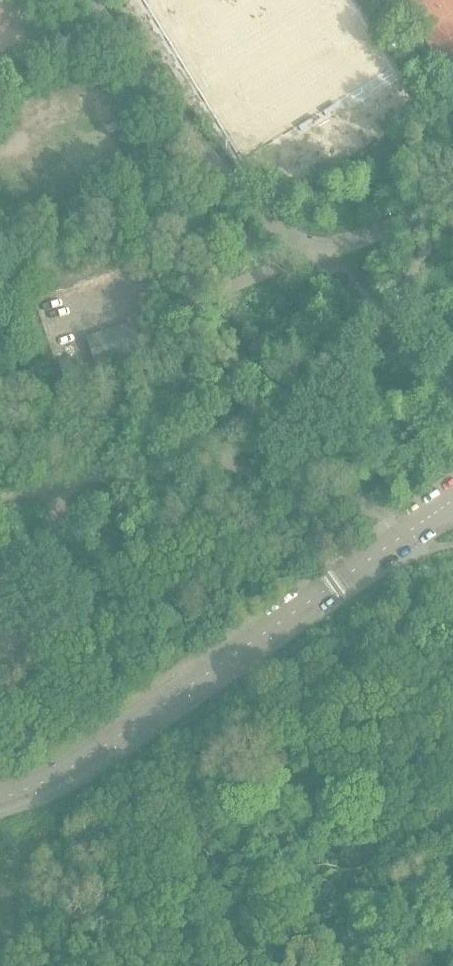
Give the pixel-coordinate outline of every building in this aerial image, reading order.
[(141,350),(132,324),(86,339),(95,365),(141,350)]
